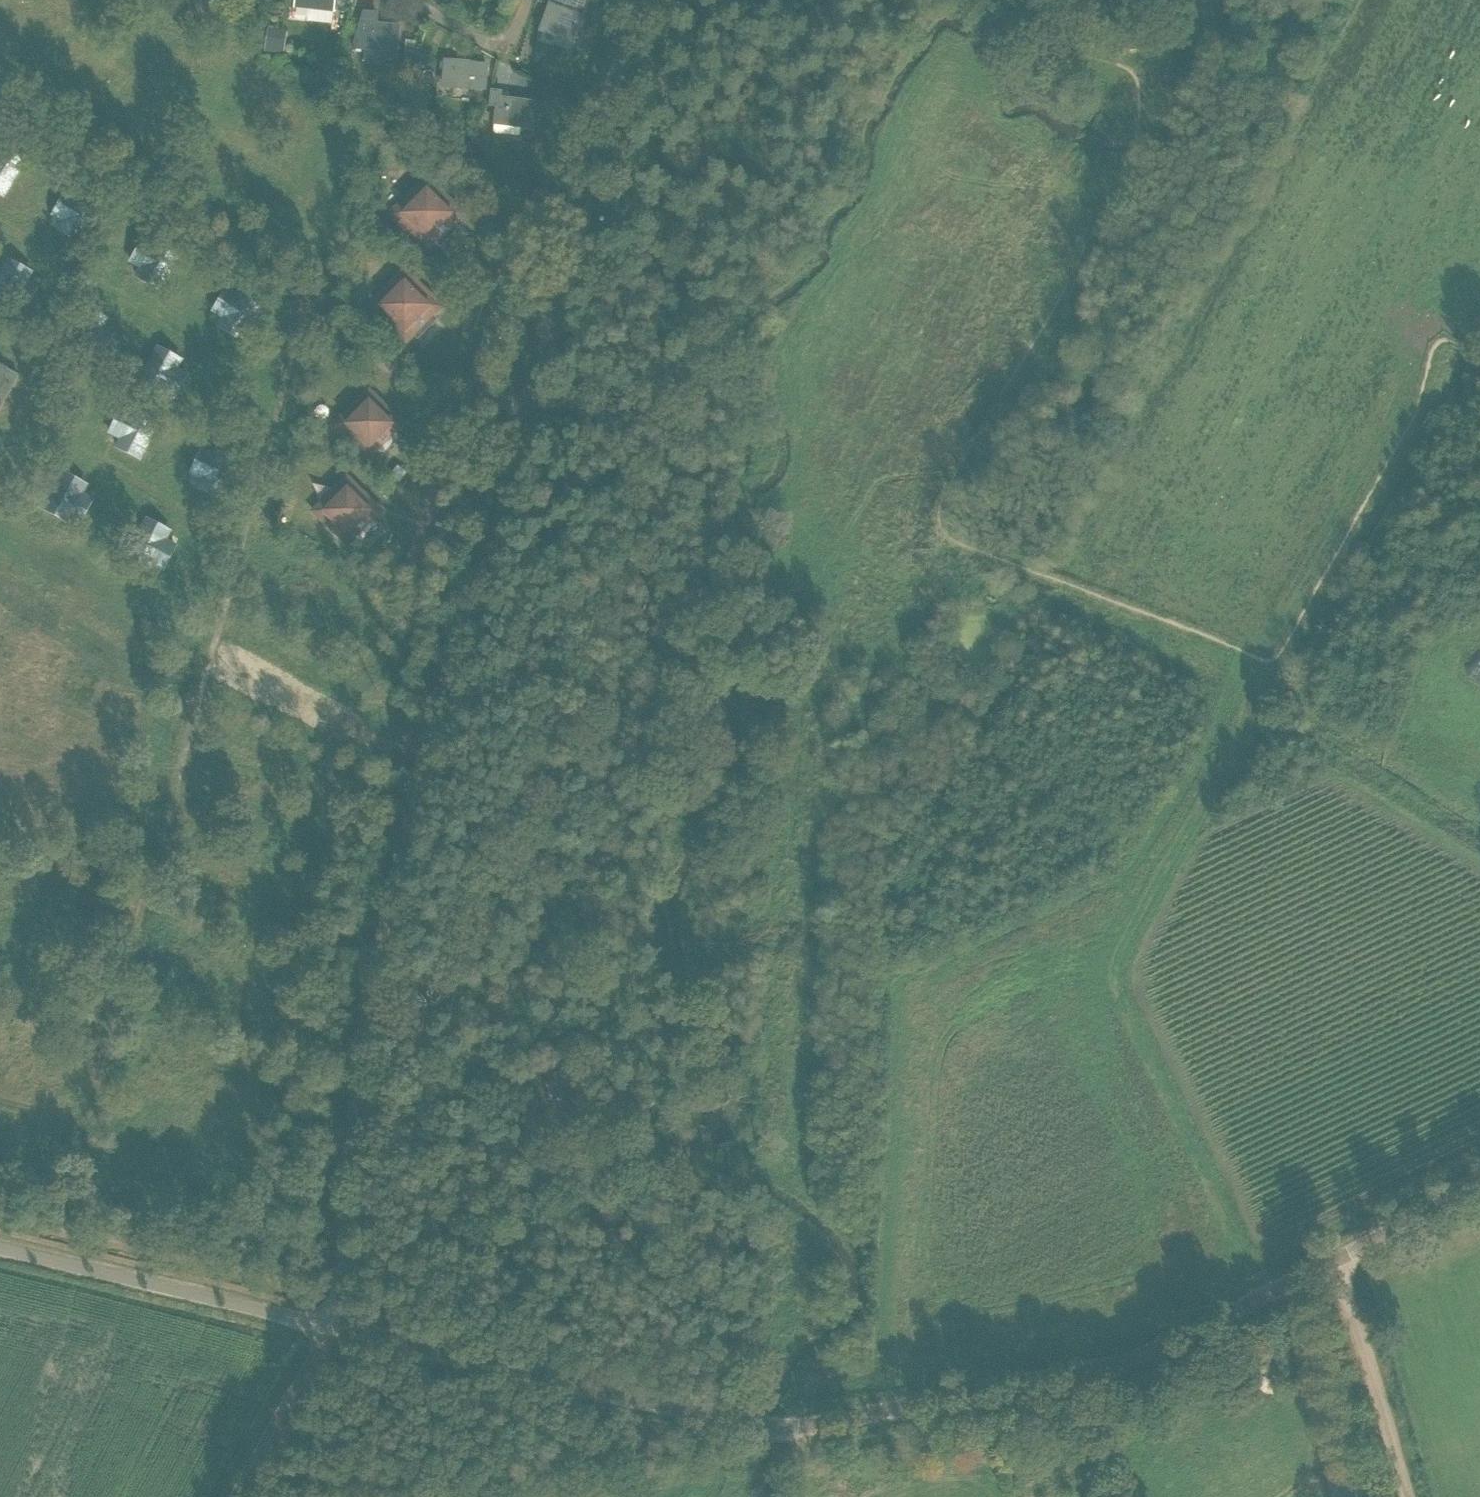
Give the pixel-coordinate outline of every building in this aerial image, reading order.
[(334,0),(300,0),(299,14),(332,18),(334,0)] [(559,33),(557,37),(570,41),(585,0),(550,0),(541,27),(559,33)] [(396,54),(399,26),(376,24),(377,14),(363,12),(353,44),(387,47),(386,53),(396,54)] [(268,28),(265,50),(276,52),(280,29),(268,28)] [(405,49),(404,56),(414,57),(415,50),(405,49)] [(417,53),(414,63),(424,66),(427,56),(417,53)] [(442,86),(484,90),(485,75),(481,74),(482,64),(444,61),(442,86)] [(574,84),(569,96),(578,99),(583,87),(574,84)] [(494,126),(507,128),(508,115),(524,117),(521,137),(531,138),(535,102),(500,98),(499,107),(496,106),(494,126)] [(468,158),(465,167),(477,172),(481,163),(468,158)] [(459,210),(431,181),(422,181),(393,210),(393,219),(422,248),(431,248),(436,243),(439,246),(458,227),(455,224),(459,219),(459,210)] [(58,203),(49,227),(83,239),(92,215),(58,203)] [(128,267),(155,282),(170,256),(143,241),(128,267)] [(0,279),(0,299),(20,311),(42,275),(13,258),(0,279)] [(437,302),(408,274),(399,274),(371,302),(371,312),(399,340),(409,340),(414,335),(417,338),(435,320),(432,316),(437,311),(437,302)] [(209,322),(245,340),(264,302),(229,284),(209,322)] [(189,372),(180,369),(185,355),(153,345),(142,382),(182,394),(189,372)] [(15,373),(2,367),(2,366),(0,365),(0,400),(15,373)] [(399,420),(372,394),(364,394),(338,421),(338,429),(365,455),(373,455),(378,450),(382,454),(398,437),(394,433),(399,428),(399,420)] [(115,418),(105,442),(144,458),(154,435),(115,418)] [(201,444),(188,482),(214,492),(228,454),(201,444)] [(220,496),(236,457),(230,455),(214,493),(220,496)] [(83,524),(93,497),(85,494),(90,481),(65,472),(50,513),(83,524)] [(342,481),(316,508),(316,516),(343,542),(351,542),(356,537),(360,541),(376,524),(372,520),(377,515),(377,507),(350,481),(342,481)] [(149,546),(143,558),(167,569),(183,534),(145,516),(134,539),(149,546)]
